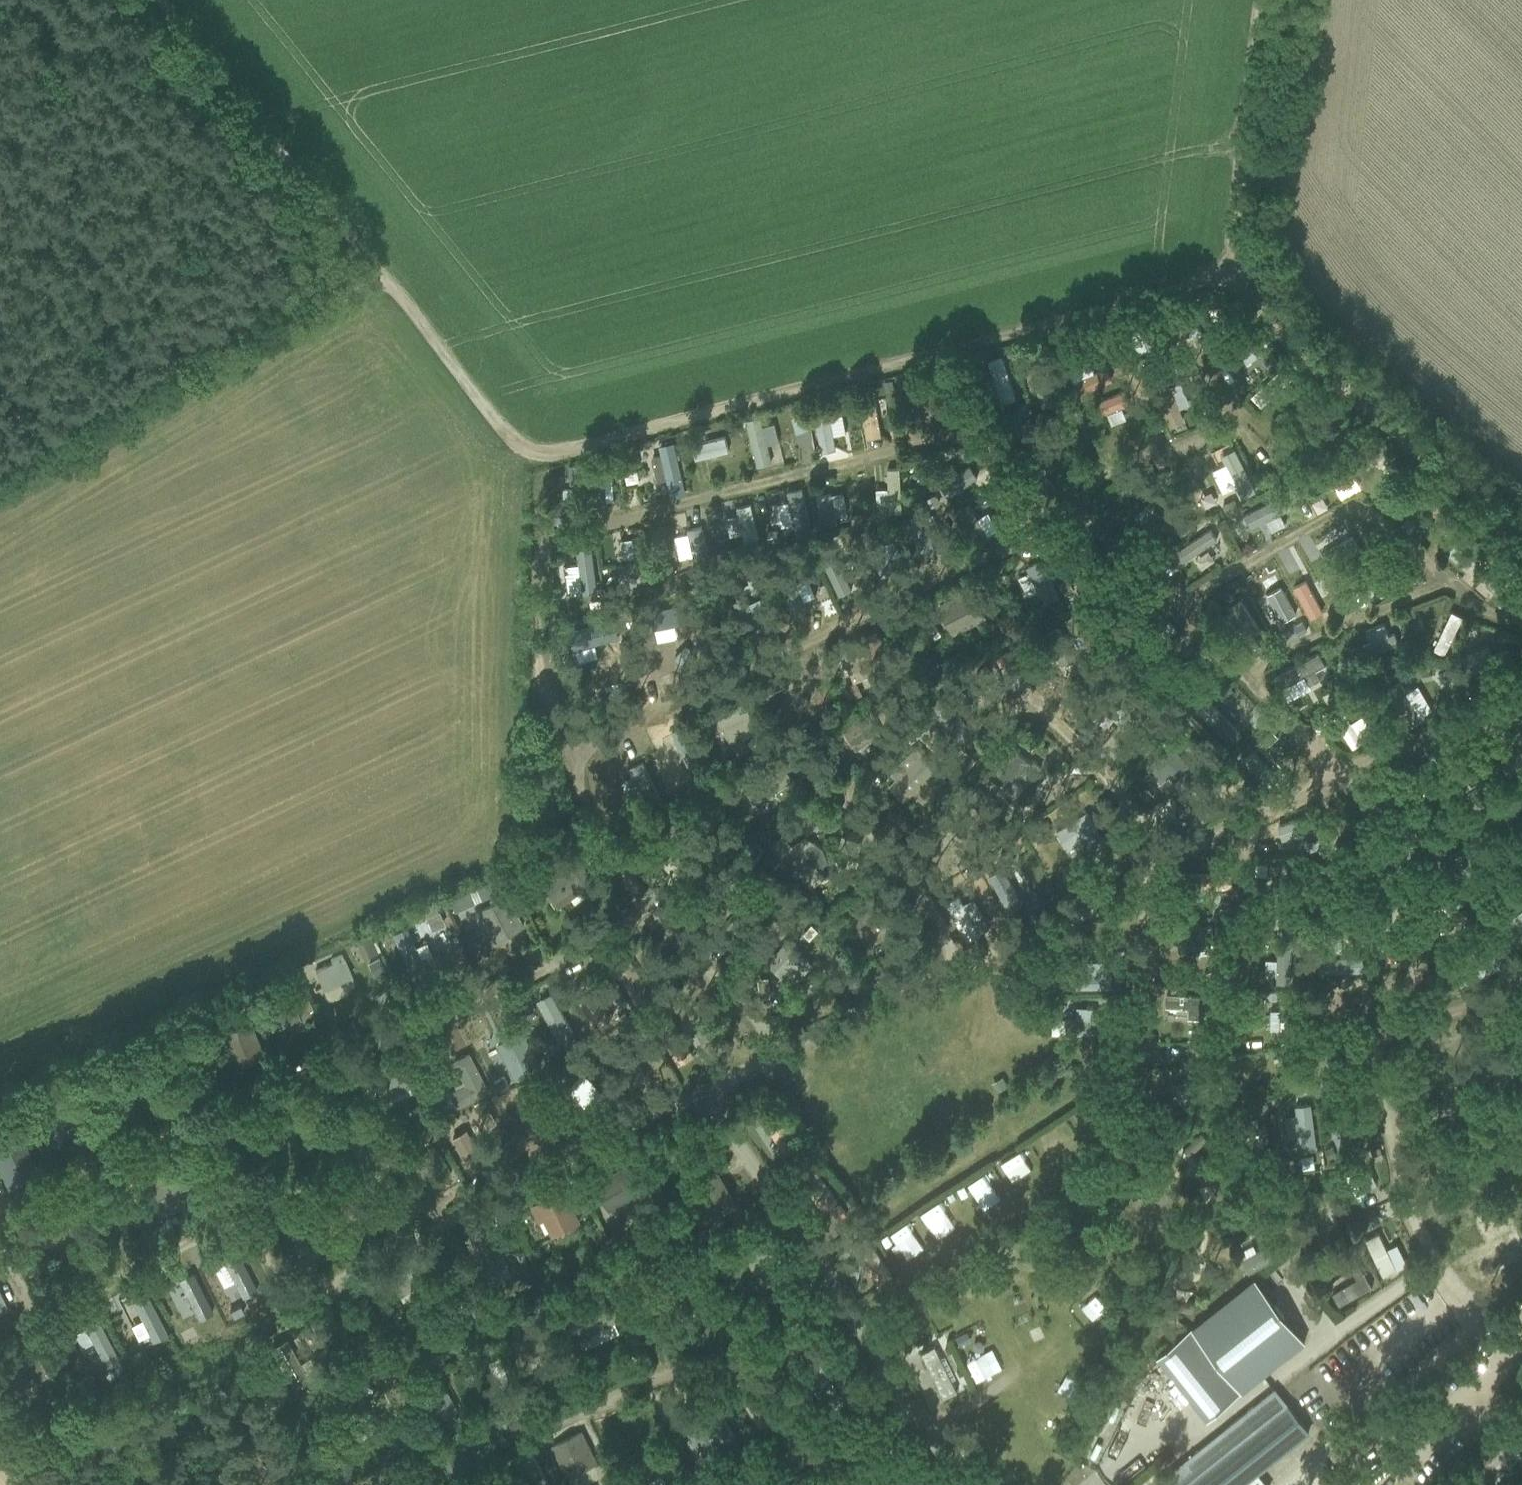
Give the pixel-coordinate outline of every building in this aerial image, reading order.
[(1204,305),(1171,316),(1176,329),(1183,327),(1198,322),(1208,318),(1204,305)] [(1154,322),(1139,328),(1147,348),(1150,356),(1164,350),(1154,322)] [(1247,330),(1217,348),(1225,361),(1240,352),(1253,344),(1255,343),(1247,330)] [(1106,343),(1099,347),(1103,355),(1110,352),(1106,343)] [(1022,352),(1010,355),(1013,365),(1025,361),(1022,352)] [(1167,353),(1160,356),(1163,362),(1170,360),(1167,353)] [(1272,353),(1262,359),(1268,368),(1278,362),(1272,353)] [(1002,358),(988,362),(992,374),(999,395),(1002,403),(1015,398),(1002,358)] [(1049,361),(1028,369),(1043,405),(1063,397),(1049,361)] [(1186,361),(1176,365),(1179,372),(1189,368),(1186,361)] [(1093,373),(1074,382),(1079,394),(1111,380),(1105,368),(1093,373)] [(1233,391),(1246,405),(1268,384),(1255,370),(1233,391)] [(1164,376),(1151,382),(1169,424),(1172,424),(1182,421),(1183,418),(1178,408),(1169,386),(1164,376)] [(891,380),(884,382),(886,390),(893,388),(891,380)] [(1124,392),(1091,404),(1096,416),(1107,412),(1121,406),(1128,404),(1124,392)] [(848,396),(838,398),(840,406),(850,404),(848,396)] [(874,399),(860,402),(866,437),(880,434),(874,399)] [(1069,402),(1061,405),(1065,415),(1073,411),(1069,402)] [(827,406),(812,408),(821,451),(835,448),(833,435),(829,416),(827,406)] [(759,416),(745,419),(756,465),(771,461),(766,444),(762,426),(759,416)] [(1029,418),(1021,423),(1028,433),(1036,429),(1029,418)] [(732,436),(741,434),(738,422),(729,425),(732,436)] [(808,429),(796,433),(799,444),(811,441),(808,429)] [(1059,433),(1051,439),(1057,447),(1065,441),(1059,433)] [(682,440),(690,476),(702,474),(695,437),(682,440)] [(662,455),(652,457),(658,480),(667,478),(671,494),(684,491),(673,444),(660,447),(662,455)] [(1366,445),(1362,452),(1373,458),(1377,452),(1366,445)] [(1223,454),(1221,457),(1225,464),(1236,486),(1241,497),(1254,490),(1235,450),(1232,450),(1223,454)] [(630,468),(638,466),(635,453),(627,455),(630,468)] [(1359,455),(1321,476),(1328,489),(1335,485),(1352,475),(1366,468),(1359,455)] [(1031,458),(1020,467),(1042,495),(1053,486),(1044,474),(1034,461),(1031,458)] [(602,464),(588,465),(593,509),(607,507),(606,499),(604,481),(602,464)] [(580,465),(569,466),(569,476),(581,475),(580,465)] [(946,482),(940,486),(948,497),(976,477),(969,466),(959,473),(946,482)] [(899,469),(887,469),(888,488),(889,504),(889,512),(901,511),(899,469)] [(1424,491),(1417,485),(1412,492),(1419,497),(1424,491)] [(561,507),(551,508),(553,523),(581,520),(578,488),(560,489),(561,507)] [(802,489),(787,492),(789,500),(794,524),(796,536),(811,533),(802,489)] [(993,490),(981,497),(985,504),(997,497),(993,490)] [(1299,490),(1292,493),(1295,498),(1301,495),(1299,490)] [(831,493),(815,496),(821,526),(836,523),(835,516),(831,494),(831,493)] [(1424,501),(1428,504),(1433,498),(1426,493),(1421,499),(1424,501)] [(1143,524),(1142,525),(1150,534),(1176,512),(1160,494),(1150,503),(1157,512),(1143,524)] [(935,495),(924,500),(928,507),(938,502),(935,495)] [(1284,495),(1245,514),(1251,527),(1265,520),(1279,513),(1290,508),(1284,495)] [(1233,500),(1223,505),(1226,511),(1236,506),(1233,500)] [(749,504),(735,507),(737,518),(742,537),(742,541),(756,537),(749,504)] [(969,504),(956,512),(975,544),(988,536),(987,536),(977,518),(969,504)] [(1435,505),(1429,511),(1439,519),(1444,513),(1435,505)] [(860,514),(851,516),(852,525),(861,524),(860,514)] [(1182,518),(1174,525),(1182,534),(1189,528),(1182,518)] [(1225,519),(1218,522),(1222,533),(1230,530),(1225,519)] [(921,520),(909,525),(923,557),(935,551),(931,541),(924,527),(921,520)] [(946,520),(942,523),(947,530),(951,527),(946,520)] [(701,526),(687,529),(688,534),(692,554),(694,563),(708,560),(701,526)] [(1210,529),(1173,553),(1179,563),(1216,540),(1210,529)] [(776,530),(766,532),(768,542),(778,540),(776,530)] [(898,531),(892,534),(896,542),(902,540),(898,531)] [(632,537),(621,539),(623,557),(627,557),(629,571),(649,568),(644,536),(632,537)] [(727,539),(717,541),(719,550),(729,548),(727,539)] [(878,539),(866,544),(881,576),(893,570),(888,559),(881,545),(878,539)] [(826,540),(816,545),(818,550),(829,545),(826,540)] [(1497,542),(1489,550),(1497,558),(1505,549),(1497,542)] [(591,547),(576,548),(578,564),(581,592),(596,591),(591,547)] [(836,557),(824,563),(838,594),(850,589),(845,578),(839,564),(836,557)] [(1508,557),(1485,584),(1496,593),(1513,574),(1519,567),(1508,557)] [(1041,560),(1027,567),(1029,571),(1041,595),(1045,603),(1059,595),(1041,560)] [(784,563),(774,567),(777,575),(787,571),(784,563)] [(1521,564),(1519,567),(1513,574),(1521,581),(1521,564)] [(668,565),(662,567),(664,576),(674,574),(672,568),(668,565)] [(1372,584),(1365,587),(1371,600),(1414,581),(1408,567),(1387,577),(1372,584)] [(1080,585),(1076,588),(1082,599),(1114,580),(1108,570),(1103,572),(1080,585)] [(1353,570),(1344,573),(1349,585),(1357,581),(1353,570)] [(792,576),(780,581),(793,613),(806,608),(803,601),(795,582),(792,576)] [(1066,579),(1059,583),(1065,594),(1072,590),(1066,579)] [(1305,580),(1294,587),(1310,617),(1322,611),(1305,580)] [(739,581),(729,585),(733,595),(743,591),(739,581)] [(1280,586),(1267,594),(1272,604),(1279,616),(1282,621),(1295,614),(1280,586)] [(971,588),(939,604),(953,632),(985,616),(971,588)] [(613,590),(603,591),(604,599),(614,598),(613,590)] [(1123,595),(1114,602),(1122,611),(1127,606),(1127,600),(1123,595)] [(745,597),(733,602),(747,634),(759,629),(755,618),(748,603),(745,597)] [(688,600),(660,612),(668,631),(696,620),(688,600)] [(1240,600),(1227,608),(1229,610),(1242,631),(1254,649),(1267,641),(1240,600)] [(1042,605),(1033,609),(1037,618),(1046,613),(1042,605)] [(1412,609),(1405,612),(1409,623),(1416,620),(1412,609)] [(1450,612),(1433,650),(1444,655),(1461,618),(1450,612)] [(1012,616),(999,622),(1003,630),(1016,624),(1012,616)] [(1428,618),(1420,649),(1431,652),(1439,620),(1428,618)] [(991,620),(984,623),(988,631),(995,627),(991,620)] [(1163,625),(1141,642),(1149,652),(1176,631),(1168,621),(1163,625)] [(1302,622),(1295,626),(1299,634),(1306,630),(1302,622)] [(576,641),(582,658),(611,647),(604,630),(576,641)] [(1059,632),(1033,650),(1045,668),(1071,651),(1059,632)] [(1370,642),(1362,645),(1367,656),(1398,643),(1394,632),(1388,635),(1370,642)] [(633,638),(622,641),(625,652),(636,649),(633,638)] [(1271,642),(1261,648),(1265,654),(1274,648),(1271,642)] [(686,646),(674,657),(681,663),(692,652),(686,646)] [(1474,662),(1467,665),(1472,679),(1513,663),(1507,649),(1492,655),(1474,662)] [(1318,653),(1274,677),(1281,688),(1304,676),(1308,684),(1308,683),(1319,677),(1315,670),(1325,664),(1318,653)] [(1418,653),(1412,658),(1419,667),(1425,662),(1418,653)] [(1456,654),(1453,662),(1461,666),(1465,657),(1456,654)] [(1163,657),(1154,664),(1161,672),(1170,665),(1163,657)] [(1400,682),(1387,690),(1408,726),(1421,719),(1420,716),(1405,692),(1400,682)] [(1225,683),(1217,691),(1225,699),(1233,691),(1225,683)] [(1363,688),(1353,694),(1358,702),(1368,696),(1363,688)] [(1457,691),(1450,695),(1456,704),(1462,701),(1457,691)] [(1339,694),(1328,700),(1333,707),(1343,701),(1339,694)] [(1209,701),(1198,711),(1229,743),(1240,733),(1209,701)] [(719,717),(733,742),(756,730),(742,705),(719,717)] [(1343,711),(1333,718),(1352,747),(1362,740),(1351,723),(1343,711)] [(1494,738),(1487,726),(1475,733),(1482,745),(1494,738)] [(1272,731),(1264,738),(1270,744),(1277,737),(1272,731)] [(1491,740),(1485,745),(1492,755),(1499,750),(1491,740)] [(1161,781),(1168,774),(1174,781),(1189,768),(1171,746),(1148,766),(1161,781)] [(902,801),(910,793),(936,768),(915,747),(889,772),(896,779),(888,786),(902,801)] [(1252,749),(1242,758),(1269,786),(1279,777),(1252,749)] [(999,769),(997,772),(1012,785),(1008,790),(1016,797),(1041,767),(1033,760),(1031,763),(1015,750),(999,769)] [(1501,766),(1508,775),(1521,765),(1521,750),(1501,766)] [(1421,754),(1411,758),(1413,764),(1415,770),(1426,766),(1421,754)] [(642,762),(629,769),(632,776),(642,798),(646,805),(659,799),(642,762)] [(1513,784),(1520,793),(1521,792),(1521,777),(1513,784)] [(1427,785),(1426,789),(1429,796),(1439,791),(1435,782),(1427,785)] [(1456,786),(1448,793),(1453,799),(1461,793),(1456,786)] [(637,808),(627,812),(632,822),(642,817),(637,808)] [(1090,849),(1084,838),(1098,829),(1087,812),(1056,831),(1074,859),(1090,849)] [(1317,812),(1278,825),(1283,839),(1322,826),(1317,812)] [(808,815),(798,823),(805,832),(815,824),(808,815)] [(1028,828),(1035,838),(1043,832),(1035,822),(1028,828)] [(1450,830),(1444,833),(1448,841),(1454,839),(1453,834),(1450,830)] [(791,843),(784,835),(772,844),(778,852),(791,843)] [(788,861),(801,877),(816,865),(818,868),(829,860),(814,841),(788,861)] [(1336,842),(1333,850),(1340,853),(1344,846),(1336,842)] [(1462,847),(1450,854),(1453,860),(1465,879),(1473,892),(1486,884),(1462,847)] [(564,869),(542,885),(554,902),(576,885),(580,891),(593,881),(570,849),(556,859),(564,869)] [(1423,865),(1416,870),(1420,878),(1428,873),(1423,865)] [(1224,872),(1179,873),(1180,889),(1193,888),(1213,888),(1224,888),(1224,872)] [(518,874),(510,879),(516,887),(523,881),(518,874)] [(498,880),(489,884),(494,894),(502,890),(498,880)] [(1515,893),(1521,889),(1521,887),(1518,880),(1511,885),(1515,893)] [(1458,891),(1431,910),(1438,920),(1450,911),(1454,917),(1461,911),(1458,906),(1465,902),(1458,891)] [(506,896),(480,911),(496,941),(523,926),(506,896)] [(463,908),(458,898),(450,902),(454,912),(463,908)] [(1229,902),(1219,903),(1220,912),(1229,912),(1229,902)] [(1340,909),(1338,917),(1346,919),(1348,910),(1340,909)] [(438,912),(427,917),(432,928),(443,924),(438,912)] [(1479,917),(1469,924),(1474,931),(1484,924),(1479,917)] [(405,926),(391,933),(412,977),(426,971),(415,947),(405,926)] [(1212,926),(1175,928),(1176,942),(1192,942),(1208,941),(1212,941),(1212,926)] [(1284,926),(1277,931),(1282,937),(1288,932),(1284,926)] [(1403,930),(1392,931),(1392,942),(1403,941),(1403,930)] [(1492,933),(1458,959),(1467,971),(1473,966),(1492,952),(1501,945),(1492,933)] [(1323,936),(1316,936),(1316,947),(1324,947),(1323,936)] [(370,937),(359,942),(365,956),(376,951),(370,937)] [(768,962),(782,976),(791,985),(811,964),(787,942),(768,962)] [(1277,976),(1276,983),(1289,983),(1291,949),(1278,948),(1277,960),(1277,976)] [(332,962),(315,971),(322,986),(338,979),(350,973),(340,954),(330,959),(332,962)] [(1361,956),(1317,958),(1318,973),(1362,970),(1361,956)] [(627,958),(613,966),(639,1007),(653,999),(646,988),(647,987),(635,968),(634,969),(627,958)] [(379,959),(369,964),(374,974),(384,969),(379,959)] [(1508,959),(1499,966),(1505,973),(1514,966),(1508,959)] [(613,967),(601,971),(607,993),(620,989),(613,967)] [(1087,973),(1075,973),(1075,988),(1109,987),(1109,973),(1103,973),(1087,973)] [(287,978),(288,985),(297,984),(296,977),(287,978)] [(1326,980),(1318,982),(1319,990),(1327,989),(1326,980)] [(586,981),(572,989),(594,1027),(609,1019),(607,1016),(598,999),(594,992),(593,992),(586,981)] [(288,991),(261,1002),(272,1028),(299,1017),(288,991)] [(1276,992),(1266,992),(1266,1001),(1276,1001),(1276,992)] [(1338,992),(1325,993),(1329,1031),(1342,1029),(1338,992)] [(551,994),(538,1002),(545,1014),(544,1014),(558,1041),(572,1033),(551,994)] [(703,997),(693,1004),(698,1011),(708,1004),(703,997)] [(1280,1029),(1280,1043),(1294,1044),(1295,1003),(1280,1003),(1280,1010),(1280,1029)] [(1044,1005),(1043,1016),(1055,1017),(1056,1006),(1044,1005)] [(624,1012),(618,1017),(623,1024),(630,1020),(624,1012)] [(670,1017),(655,1026),(678,1064),(692,1056),(685,1044),(686,1044),(670,1017)] [(1066,1018),(1064,1033),(1111,1037),(1112,1022),(1094,1021),(1075,1019),(1066,1018)] [(262,1054),(249,1022),(222,1034),(235,1065),(262,1054)] [(328,1031),(335,1049),(346,1045),(339,1027),(328,1031)] [(642,1028),(631,1035),(636,1041),(646,1035),(642,1028)] [(522,1032),(497,1045),(515,1079),(540,1066),(522,1032)] [(573,1036),(564,1042),(569,1051),(579,1046),(573,1036)] [(624,1039),(609,1048),(631,1086),(645,1078),(638,1066),(639,1065),(624,1039)] [(188,1056),(185,1049),(174,1054),(176,1061),(188,1056)] [(155,1050),(149,1061),(157,1065),(163,1054),(155,1050)] [(455,1089),(449,1092),(456,1105),(486,1090),(468,1054),(465,1055),(461,1055),(458,1057),(456,1059),(453,1061),(462,1080),(465,1084),(455,1089)] [(402,1063),(372,1077),(379,1092),(380,1092),(408,1079),(409,1079),(402,1063)] [(599,1064),(593,1069),(602,1078),(608,1073),(599,1064)] [(582,1073),(561,1094),(575,1109),(578,1106),(584,1100),(597,1113),(597,1114),(594,1116),(598,1120),(614,1105),(582,1073)] [(503,1076),(493,1081),(498,1091),(508,1086),(503,1076)] [(1219,1077),(1171,1085),(1174,1103),(1222,1095),(1219,1077)] [(80,1083),(68,1082),(67,1090),(80,1091),(80,1083)] [(507,1095),(497,1101),(502,1111),(512,1105),(507,1095)] [(44,1098),(33,1104),(37,1111),(36,1112),(49,1137),(54,1148),(65,1143),(59,1132),(72,1125),(59,1100),(48,1106),(44,1098)] [(1171,1099),(1160,1101),(1161,1111),(1173,1109),(1171,1099)] [(1265,1100),(1258,1102),(1261,1111),(1269,1109),(1265,1100)] [(1298,1106),(1295,1107),(1296,1114),(1299,1136),(1301,1151),(1316,1149),(1310,1106),(1307,1104),(1298,1106)] [(993,1106),(983,1114),(993,1126),(1003,1118),(993,1106)] [(1338,1108),(1324,1114),(1337,1146),(1351,1140),(1348,1133),(1339,1110),(1338,1108)] [(520,1109),(505,1117),(526,1156),(541,1148),(535,1138),(524,1117),(520,1109)] [(489,1112),(480,1117),(486,1127),(495,1122),(489,1112)] [(1255,1118),(1224,1126),(1230,1151),(1243,1148),(1240,1135),(1258,1131),(1255,1118)] [(665,1124),(663,1131),(669,1133),(671,1126),(665,1124)] [(6,1186),(38,1171),(19,1129),(0,1137),(0,1173),(6,1186)] [(465,1130),(452,1137),(473,1172),(486,1165),(485,1163),(477,1150),(465,1130)] [(1200,1131),(1182,1147),(1191,1156),(1208,1140),(1200,1131)] [(487,1143),(477,1150),(485,1163),(495,1157),(487,1143)] [(1332,1146),(1324,1150),(1328,1158),(1336,1154),(1332,1146)] [(435,1148),(410,1164),(425,1188),(450,1173),(435,1148)] [(1378,1148),(1371,1151),(1375,1159),(1382,1157),(1378,1148)] [(1516,1150),(1503,1156),(1505,1160),(1507,1165),(1520,1160),(1518,1155),(1516,1150)] [(1474,1155),(1465,1158),(1468,1171),(1477,1168),(1474,1155)] [(1293,1159),(1282,1160),(1284,1171),(1294,1169),(1293,1159)] [(628,1167),(595,1185),(608,1209),(642,1191),(628,1167)] [(384,1170),(376,1174),(383,1189),(391,1185),(384,1170)] [(1218,1171),(1207,1176),(1217,1198),(1227,1193),(1218,1171)] [(960,1191),(978,1183),(972,1173),(955,1181),(960,1191)] [(717,1174),(692,1191),(711,1220),(733,1205),(720,1186),(723,1184),(717,1174)] [(591,1175),(584,1179),(588,1186),(595,1182),(591,1175)] [(1483,1178),(1479,1179),(1482,1190),(1486,1189),(1494,1187),(1491,1176),(1483,1178)] [(340,1186),(329,1192),(332,1197),(333,1199),(344,1194),(340,1186)] [(943,1190),(926,1201),(934,1213),(951,1202),(943,1190)] [(561,1192),(532,1207),(538,1219),(545,1216),(552,1230),(567,1223),(569,1226),(577,1222),(561,1192)] [(331,1206),(274,1236),(288,1261),(299,1256),(316,1247),(310,1237),(327,1227),(333,1238),(345,1232),(331,1206)] [(683,1208),(674,1214),(680,1224),(689,1217),(683,1208)] [(1269,1208),(1263,1214),(1271,1223),(1277,1218),(1274,1215),(1269,1208)] [(1498,1209),(1487,1214),(1493,1225),(1504,1219),(1498,1209)] [(1370,1212),(1362,1216),(1367,1227),(1375,1222),(1370,1212)] [(1465,1234),(1477,1229),(1470,1214),(1458,1219),(1465,1234)] [(403,1216),(391,1222),(394,1229),(406,1223),(403,1216)] [(73,1233),(65,1217),(37,1231),(45,1247),(73,1233)] [(10,1219),(10,1229),(18,1229),(18,1219),(10,1219)] [(487,1227),(465,1238),(487,1283),(501,1276),(497,1267),(504,1264),(498,1251),(494,1252),(489,1242),(493,1240),(487,1227)] [(602,1228),(593,1232),(599,1244),(608,1240),(602,1228)] [(1495,1231),(1479,1233),(1481,1245),(1497,1243),(1495,1231)] [(1379,1234),(1365,1240),(1383,1276),(1396,1270),(1386,1249),(1379,1234)] [(1243,1259),(1242,1259),(1248,1272),(1284,1253),(1277,1240),(1256,1252),(1243,1259)] [(1351,1244),(1339,1245),(1340,1253),(1352,1252),(1351,1244)] [(236,1250),(222,1257),(223,1259),(234,1281),(242,1296),(256,1289),(236,1250)] [(409,1260),(386,1272),(397,1292),(420,1280),(409,1260)] [(1208,1264),(1202,1275),(1223,1287),(1229,1276),(1208,1264)] [(1356,1279),(1333,1292),(1340,1304),(1372,1287),(1358,1264),(1350,1268),(1356,1279)] [(192,1272),(178,1279),(179,1281),(190,1303),(198,1319),(212,1311),(192,1272)] [(1156,1356),(1206,1419),(1304,1341),(1254,1278),(1156,1356)] [(713,1288),(701,1293),(706,1304),(718,1298),(713,1288)] [(146,1294),(132,1302),(141,1320),(148,1332),(152,1341),(167,1334),(146,1294)] [(564,1315),(576,1341),(615,1322),(603,1296),(564,1315)] [(1170,1297),(1167,1309),(1191,1314),(1193,1302),(1170,1297)] [(239,1305),(229,1310),(233,1317),(243,1311),(239,1305)] [(321,1315),(310,1321),(315,1330),(326,1324),(321,1315)] [(20,1317),(12,1321),(16,1330),(25,1325),(20,1317)] [(98,1319),(84,1326),(85,1327),(92,1341),(105,1367),(119,1360),(98,1319)] [(388,1321),(379,1326),(385,1339),(394,1334),(388,1321)] [(510,1333),(522,1360),(546,1349),(534,1322),(510,1333)] [(192,1328),(181,1334),(184,1341),(196,1335),(192,1328)] [(285,1339),(271,1347),(294,1387),(308,1379),(306,1377),(295,1355),(285,1339)] [(796,1361),(808,1380),(828,1368),(816,1349),(796,1361)] [(140,1352),(131,1357),(136,1367),(146,1362),(140,1352)] [(91,1374),(82,1378),(88,1391),(97,1387),(91,1374)] [(1308,1432),(1274,1388),(1196,1450),(1200,1455),(1163,1484),(1242,1484),(1308,1432)] [(558,1405),(570,1400),(566,1393),(554,1398),(558,1405)] [(660,1411),(662,1417),(665,1422),(676,1416),(673,1411),(671,1406),(660,1411)] [(701,1420),(682,1431),(699,1461),(737,1440),(720,1410),(701,1420)] [(507,1419),(512,1431),(521,1427),(515,1415),(507,1419)] [(462,1427),(426,1449),(444,1479),(469,1464),(458,1448),(470,1440),(462,1427)] [(553,1445),(568,1476),(595,1463),(580,1432),(553,1445)] [(308,1454),(301,1457),(306,1468),(314,1464),(308,1454)] [(610,1474),(601,1479),(604,1484),(614,1484),(616,1484),(610,1474)]
